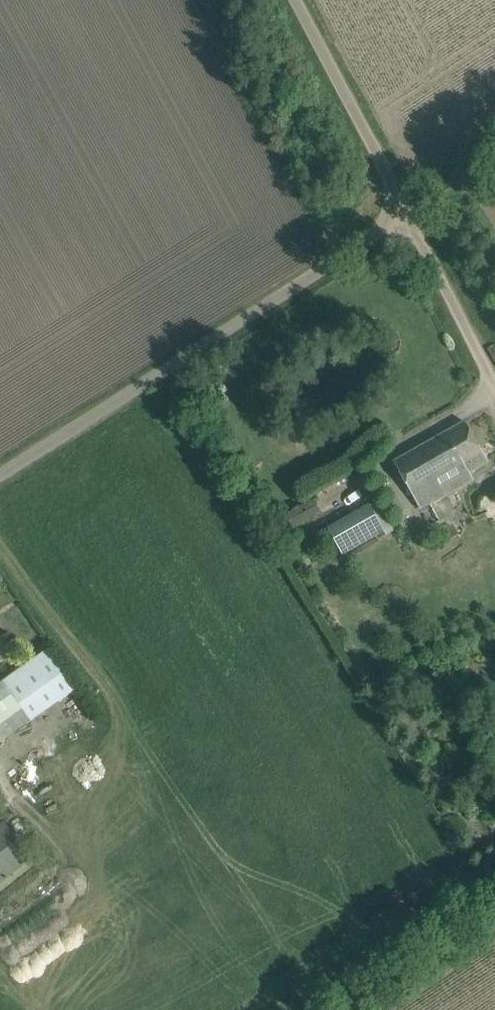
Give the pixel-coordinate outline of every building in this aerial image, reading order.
[(420,509),(455,489),(473,479),(469,473),(488,462),(465,422),(394,462),(420,509)] [(369,505),(327,529),(343,556),(384,532),(369,505)] [(3,636),(0,638),(0,663),(15,652),(3,636)] [(75,690),(46,650),(3,682),(2,680),(0,682),(0,743),(30,721),(31,722),(75,690)] [(90,731),(99,725),(93,716),(84,722),(90,731)] [(4,822),(0,825),(0,884),(33,858),(4,822)]
